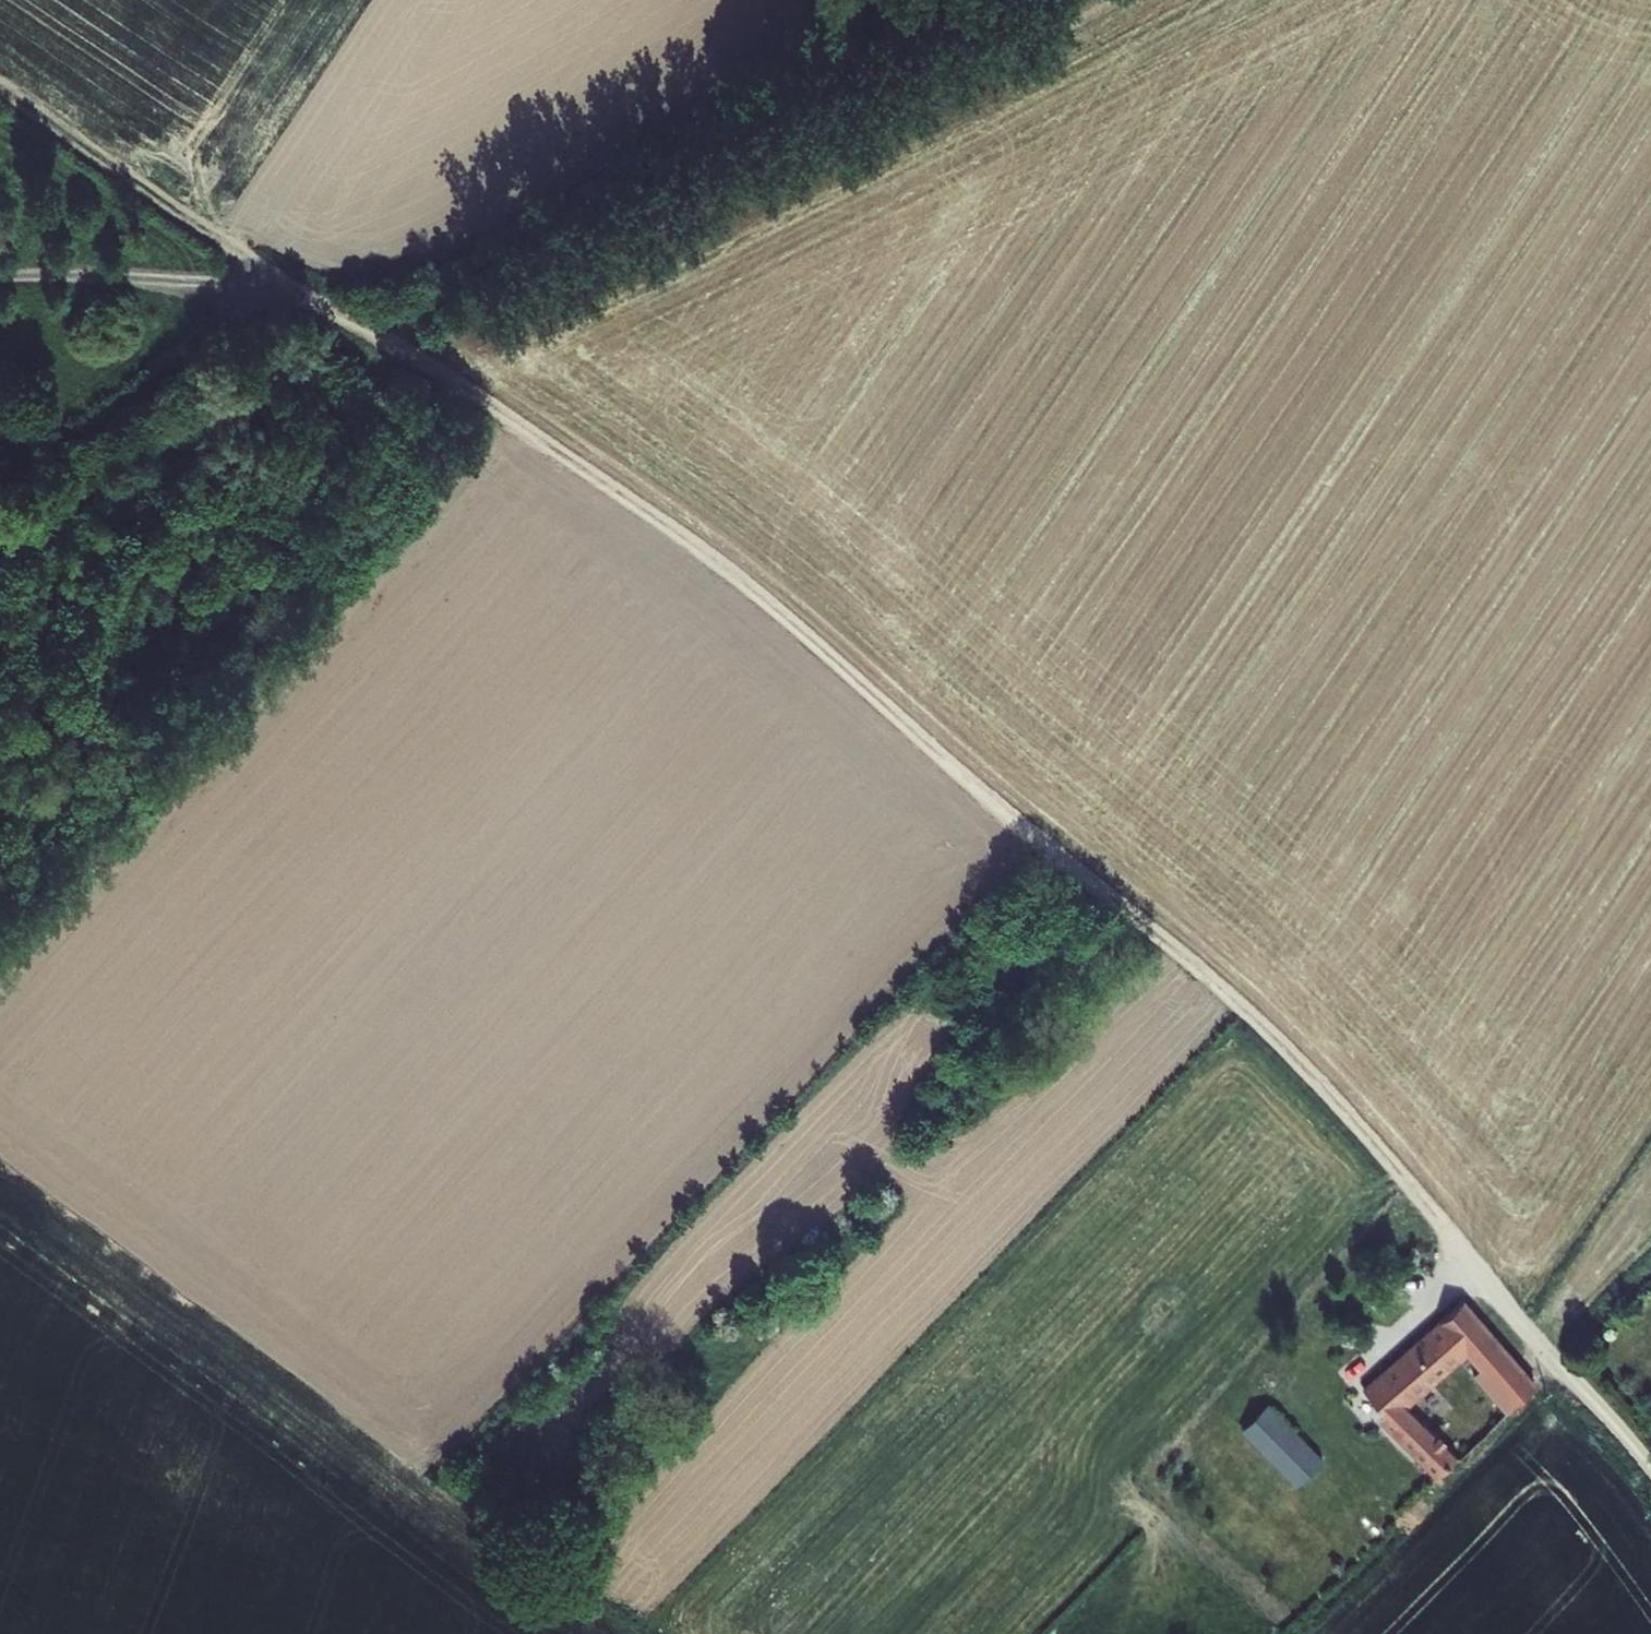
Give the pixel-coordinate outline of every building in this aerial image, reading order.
[(1538,1371),(1464,1297),(1374,1386),(1397,1408),(1387,1418),(1433,1465),(1456,1442),(1414,1400),(1463,1351),(1511,1398),(1538,1371)] [(1278,1399),(1250,1428),(1305,1483),(1333,1454),(1278,1399)]
